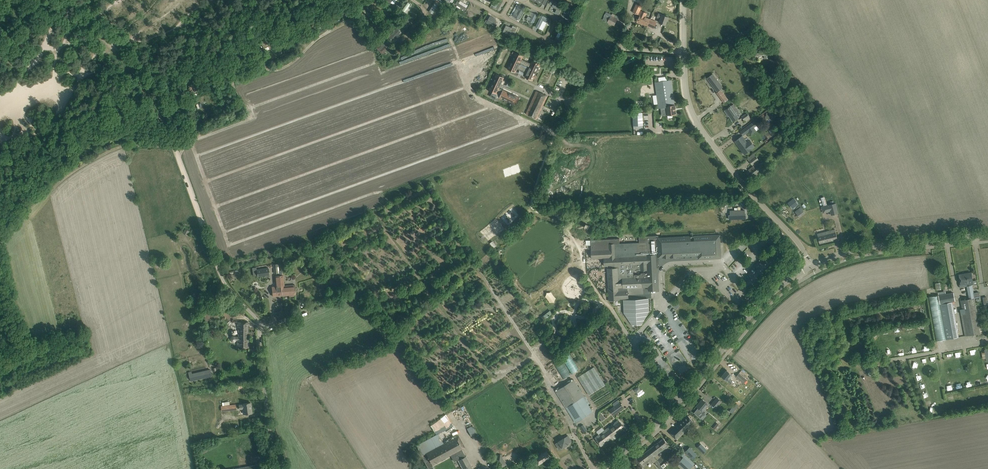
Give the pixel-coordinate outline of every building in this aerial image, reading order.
[(405,12),(412,5),(406,0),(405,0),(399,7),(405,12)] [(459,2),(457,0),(455,4),(465,10),(466,8),(458,3),(459,2)] [(503,1),(499,0),(495,0),(493,6),(500,9),(503,1)] [(557,8),(555,13),(558,14),(561,10),(563,7),(554,3),(552,5),(553,6),(557,8)] [(639,14),(640,10),(642,6),(637,4),(635,7),(633,12),(639,14)] [(519,21),(526,9),(519,5),(512,17),(519,21)] [(363,11),(370,18),(374,13),(367,6),(365,9),(363,11)] [(481,18),(484,12),(479,9),(478,12),(470,8),(468,12),(481,18)] [(564,12),(569,14),(567,19),(570,20),(572,16),(573,16),(574,13),(566,9),(565,9),(564,11),(564,12)] [(639,17),(638,18),(639,18),(638,21),(647,25),(654,28),(656,22),(652,20),(650,19),(645,17),(647,13),(641,10),(639,14),(640,15),(639,17)] [(530,11),(528,14),(532,16),(530,21),(534,23),(537,15),(530,11)] [(603,20),(608,22),(614,25),(617,19),(619,20),(620,17),(612,13),(612,15),(606,12),(603,20)] [(661,18),(660,22),(665,25),(668,17),(663,15),(662,16),(658,14),(657,17),(661,18)] [(541,15),(535,26),(539,28),(543,21),(547,23),(549,19),(541,15)] [(496,19),(490,16),(487,23),(495,27),(497,24),(496,23),(496,22),(496,19)] [(314,17),(307,21),(311,30),(319,26),(314,17)] [(511,30),(505,27),(503,32),(513,37),(517,27),(513,25),(512,27),(511,30)] [(396,28),(389,37),(395,43),(398,40),(395,37),(400,32),(396,28)] [(566,33),(562,31),(559,38),(556,37),(555,41),(562,44),(566,33)] [(261,43),(264,48),(271,44),(268,39),(261,43)] [(376,48),(382,54),(390,46),(384,40),(376,48)] [(770,55),(769,50),(764,50),(764,52),(755,53),(755,56),(765,55),(765,58),(768,58),(767,55),(770,55)] [(525,77),(533,81),(533,80),(540,64),(532,60),(531,63),(521,59),(523,56),(515,52),(514,55),(508,69),(507,69),(515,73),(516,72),(515,72),(517,68),(527,72),(525,77)] [(491,96),(498,100),(499,98),(516,105),(516,106),(520,98),(519,97),(519,98),(503,90),(499,88),(504,78),(504,77),(496,74),(489,90),(488,90),(492,92),(491,96)] [(707,78),(717,91),(722,87),(713,74),(707,78)] [(189,87),(190,88),(188,89),(191,94),(196,90),(195,88),(198,86),(197,85),(199,84),(195,80),(198,79),(195,76),(193,78),(192,79),(193,80),(192,81),(191,80),(188,83),(190,86),(189,87)] [(673,118),(673,115),(676,114),(675,105),(674,105),(671,80),(667,80),(659,81),(655,82),(656,87),(657,95),(658,104),(659,108),(660,108),(666,107),(667,111),(667,115),(668,115),(668,118),(673,118)] [(721,89),(717,93),(724,103),(729,99),(721,89)] [(526,114),(536,119),(547,96),(536,91),(526,114)] [(733,104),(725,110),(733,121),(738,117),(735,113),(738,111),(733,104)] [(643,113),(633,113),(633,126),(643,125),(643,113)] [(766,113),(764,117),(767,119),(767,118),(770,119),(770,120),(772,121),(774,117),(766,113)] [(746,127),(744,129),(740,132),(743,135),(748,131),(751,135),(756,130),(754,127),(756,125),(753,122),(746,127)] [(737,140),(735,141),(745,154),(755,146),(751,139),(747,142),(742,136),(737,139),(737,140)] [(747,173),(750,178),(763,168),(765,166),(762,162),(760,164),(760,163),(756,166),(754,164),(759,160),(754,153),(747,158),(753,166),(748,170),(750,171),(747,173)] [(545,205),(553,201),(549,194),(542,198),(545,205)] [(794,198),(789,202),(793,208),(798,203),(794,198)] [(827,205),(822,206),(824,212),(831,211),(831,212),(832,215),(838,214),(839,214),(836,203),(834,204),(831,205),(827,205)] [(799,218),(805,213),(801,207),(795,212),(799,218)] [(746,218),(746,216),(746,215),(746,214),(745,214),(745,210),(730,211),(730,215),(731,215),(731,219),(746,218)] [(818,236),(820,244),(837,239),(836,234),(835,229),(825,232),(826,234),(818,236)] [(608,268),(609,300),(619,299),(621,299),(625,299),(625,298),(625,297),(627,295),(628,295),(628,288),(653,287),(653,272),(641,273),(641,274),(634,275),(633,270),(656,269),(656,257),(663,257),(677,256),(698,255),(698,256),(717,256),(717,257),(721,257),(720,235),(694,236),(694,237),(691,237),(691,236),(659,238),(658,235),(639,236),(639,242),(620,243),(620,238),(591,240),(592,259),(604,258),(604,266),(608,266),(608,268)] [(309,273),(315,270),(312,264),(306,266),(309,273)] [(270,275),(269,267),(257,269),(258,277),(270,275)] [(289,295),(289,296),(296,295),(295,293),(295,291),(295,284),(285,285),(284,276),(283,276),(283,270),(279,270),(279,276),(275,276),(275,282),(276,286),(272,287),(273,296),(285,295),(289,295)] [(971,273),(959,275),(961,284),(966,283),(967,286),(966,286),(968,299),(975,298),(972,285),(973,285),(972,280),(971,273)] [(953,293),(938,295),(940,304),(955,301),(953,293)] [(940,304),(938,295),(928,297),(936,341),(946,339),(940,304)] [(968,299),(960,300),(961,307),(959,307),(965,336),(986,332),(984,321),(979,322),(975,298),(968,299)] [(647,299),(624,300),(624,313),(633,326),(635,325),(638,325),(640,326),(648,311),(647,299)] [(669,303),(677,309),(680,306),(672,299),(669,303)] [(952,302),(940,304),(946,339),(958,337),(952,302)] [(543,315),(546,318),(552,313),(549,310),(543,315)] [(234,342),(235,342),(236,340),(237,340),(237,348),(249,348),(249,339),(248,339),(248,322),(238,322),(238,328),(238,336),(236,337),(235,336),(234,335),(232,335),(231,336),(231,337),(230,337),(230,339),(230,340),(230,341),(231,342),(232,342),(234,342)] [(572,374),(579,370),(568,353),(561,358),(572,374)] [(563,380),(570,375),(562,360),(554,365),(563,380)] [(606,385),(594,367),(578,377),(589,396),(606,385)] [(192,374),(189,374),(190,381),(212,376),(210,369),(192,374)] [(727,370),(722,376),(725,380),(730,383),(733,380),(730,378),(732,375),(731,373),(727,370)] [(744,383),(747,380),(739,373),(736,377),(744,383)] [(584,396),(574,379),(555,391),(575,423),(593,412),(584,397),(584,396)] [(699,407),(694,413),(700,418),(702,416),(705,412),(703,410),(708,404),(706,402),(702,399),(697,406),(699,407)] [(613,415),(623,407),(620,402),(610,410),(613,415)] [(244,404),(239,405),(239,409),(243,409),(243,414),(252,413),(251,403),(244,404)] [(676,439),(694,422),(691,419),(687,415),(670,433),(676,439)] [(443,417),(429,425),(434,433),(444,426),(446,430),(453,425),(449,419),(446,422),(443,417)] [(619,420),(595,438),(601,446),(614,437),(615,438),(627,429),(619,420)] [(467,428),(471,436),(477,433),(473,426),(467,428)] [(422,456),(428,468),(433,466),(432,465),(451,456),(454,462),(457,460),(462,468),(473,468),(466,455),(465,456),(462,449),(465,447),(459,435),(444,443),(422,456)] [(568,436),(556,443),(560,449),(571,441),(568,436)] [(663,439),(649,449),(653,456),(653,457),(654,457),(659,454),(658,453),(669,446),(666,443),(663,439)] [(701,453),(706,449),(700,443),(696,446),(701,453)] [(690,447),(685,452),(692,459),(697,454),(690,447)] [(653,456),(649,449),(637,458),(643,466),(647,463),(655,458),(654,457),(653,457),(653,456)] [(542,461),(550,456),(546,451),(539,456),(542,461)] [(501,468),(507,465),(500,454),(494,458),(501,468)] [(693,465),(683,457),(678,463),(685,468),(690,468),(693,465)] [(655,462),(660,468),(662,468),(663,468),(657,460),(655,462)]
